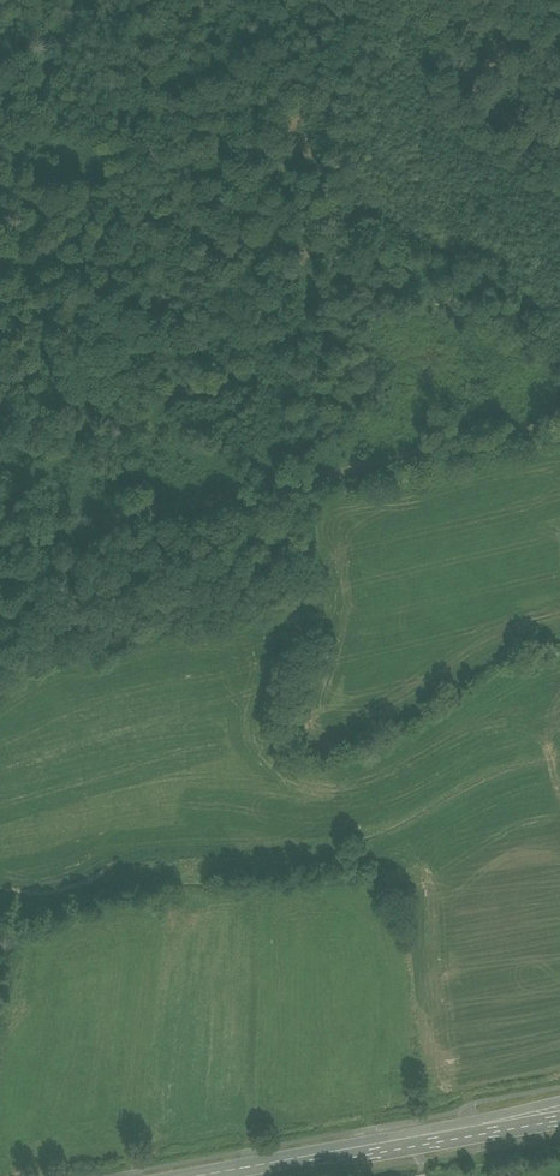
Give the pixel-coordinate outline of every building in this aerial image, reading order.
[(36,1139),(28,1141),(30,1149),(38,1147),(36,1139)]
